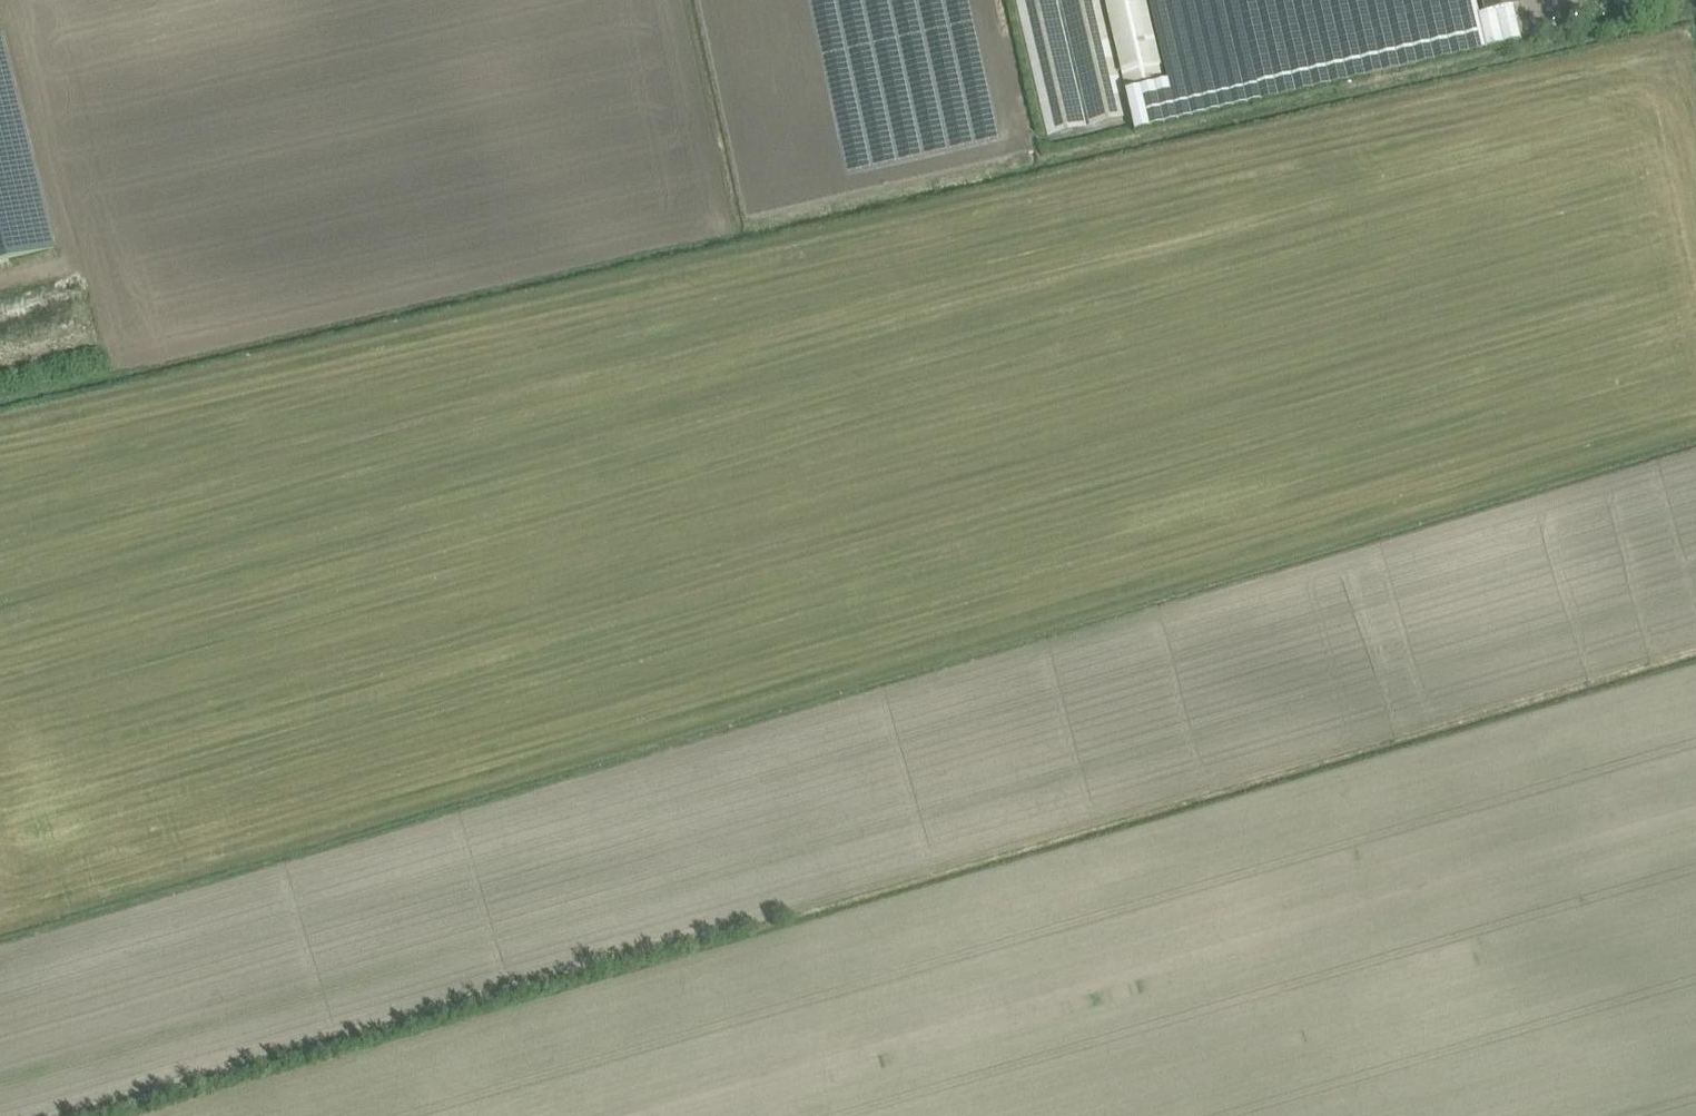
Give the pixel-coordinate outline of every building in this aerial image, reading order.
[(1046,135),(1085,126),(1056,0),(1015,0),(1046,135)] [(1090,124),(1129,115),(1102,0),(1060,0),(1090,124)] [(1132,114),(1136,131),(1179,121),(1169,82),(1166,83),(1146,0),(1105,0),(1132,114)] [(1169,82),(1179,121),(1296,94),(1435,61),(1520,42),(1513,8),(1487,14),(1479,16),(1475,0),(1150,0),(1169,82)] [(1487,14),(1513,8),(1520,7),(1518,0),(1484,0),(1487,14)] [(105,342),(103,332),(76,339),(2,36),(0,37),(0,368),(105,342)]
